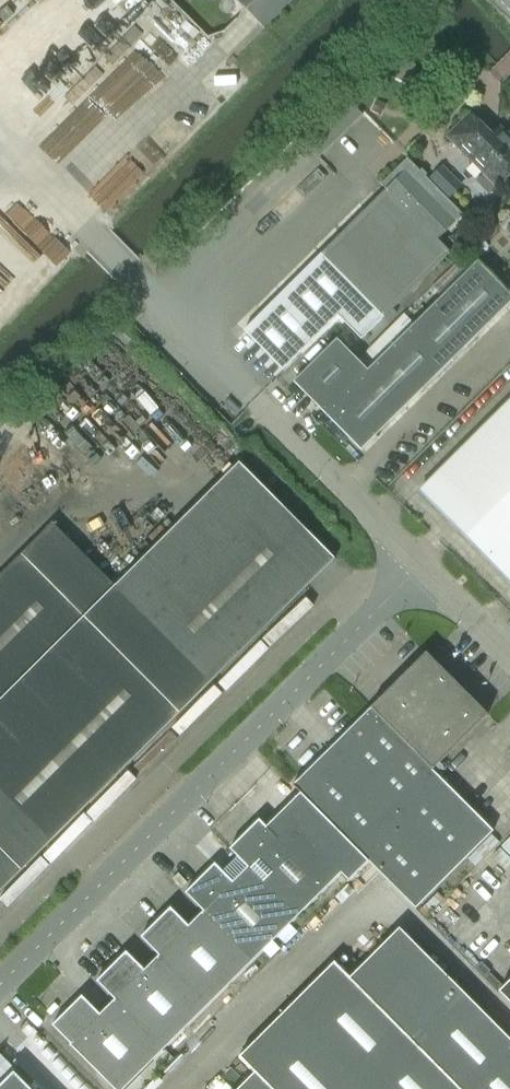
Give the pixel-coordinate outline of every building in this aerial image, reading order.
[(264,29),(293,0),(234,0),(264,29)] [(381,72),(407,84),(416,64),(391,52),(381,72)] [(447,137),(497,187),(509,175),(509,138),(499,127),(491,135),(470,114),(447,137)] [(320,255),(244,331),(283,370),(338,316),(361,340),(383,319),(450,253),(437,240),(463,215),(407,158),(381,185),(386,190),(320,255)] [(361,450),(509,303),(509,295),(477,262),(368,371),(337,339),(294,382),(361,450)] [(509,583),(509,401),(419,492),(509,583)] [(0,575),(0,892),(211,683),(115,586),(52,523),(0,575)] [(425,653),(388,690),(450,752),(487,715),(425,653)] [(431,771),(450,752),(388,690),(292,786),(300,794),(354,848),(431,771)] [(354,848),(368,862),(415,909),(492,832),(431,771),(354,848)] [(258,820),(229,849),(247,868),(297,918),(342,873),(349,880),(368,862),(360,855),(300,794),(266,828),(258,820)] [(247,868),(234,881),(232,882),(214,864),(185,894),(203,912),(253,962),(297,918),(247,868)] [(203,912),(190,925),(188,926),(170,908),(140,938),(158,956),(208,1006),(253,962),(203,912)] [(399,928),(349,977),(334,962),(238,1058),(254,1073),(238,1088),(509,1088),(509,1040),(399,928)] [(158,956),(145,969),(144,970),(126,952),(96,982),(114,1000),(164,1050),(208,1006),(158,956)] [(498,992),(509,1004),(509,980),(498,992)] [(101,1013),(100,1014),(81,996),(52,1026),(70,1044),(69,1045),(113,1088),(125,1088),(164,1050),(114,1000),(101,1013)] [(14,1073),(0,1086),(0,1088),(30,1088),(14,1073)]
